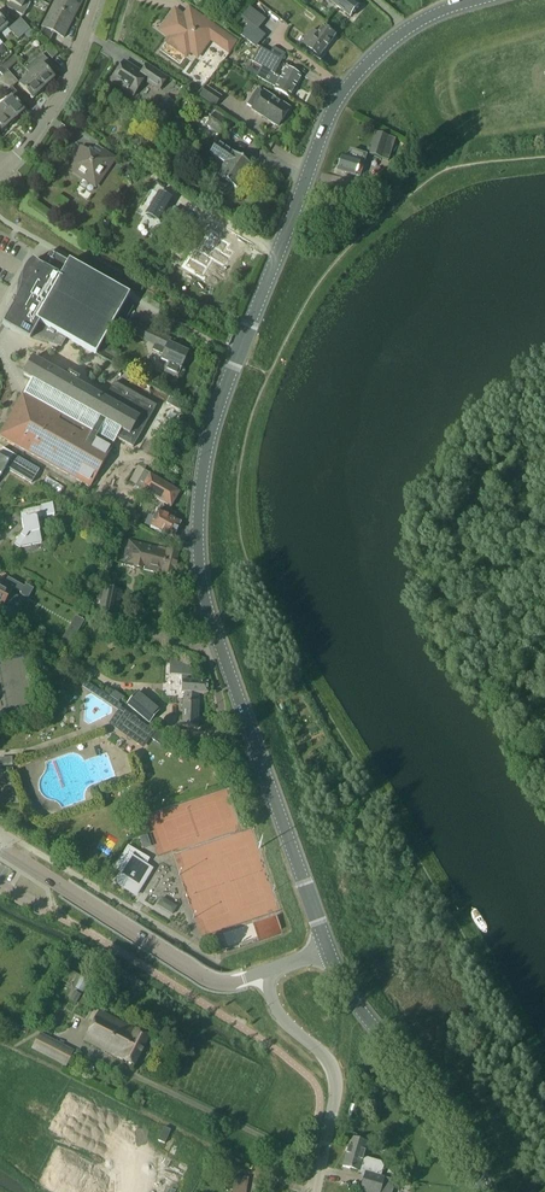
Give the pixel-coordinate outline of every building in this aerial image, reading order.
[(9,3),(7,8),(23,16),(30,3),(25,1),(26,0),(4,0),(9,3)] [(52,7),(73,18),(83,0),(55,0),(52,7)] [(335,4),(335,5),(351,17),(360,5),(353,0),(330,0),(335,4)] [(73,18),(52,7),(42,27),(63,38),(73,18)] [(175,11),(161,31),(168,36),(191,53),(197,57),(210,39),(219,46),(226,36),(217,29),(195,14),(190,21),(183,16),(175,11)] [(15,24),(25,35),(30,30),(21,19),(15,24)] [(265,36),(250,23),(240,35),(256,48),(265,36)] [(25,35),(15,24),(9,29),(18,40),(25,35)] [(313,30),(303,43),(320,57),(336,36),(324,26),(318,34),(313,30)] [(226,36),(219,46),(229,53),(237,43),(226,36)] [(52,59),(58,54),(53,48),(47,53),(52,59)] [(26,69),(30,75),(43,89),(54,79),(52,77),(57,72),(42,55),(26,69)] [(256,77),(275,88),(281,77),(275,74),(279,67),(255,55),(251,62),(261,68),(256,77)] [(133,96),(144,80),(159,90),(167,79),(146,65),(141,73),(124,62),(111,81),(133,96)] [(281,77),(275,88),(274,89),(289,98),(301,76),(286,68),(281,77)] [(3,77),(12,88),(17,84),(7,73),(3,77)] [(43,89),(30,75),(19,85),(32,99),(43,89)] [(0,80),(0,86),(6,93),(11,97),(19,106),(24,102),(12,88),(3,77),(0,80)] [(206,87),(199,97),(216,108),(222,98),(206,87)] [(263,91),(252,108),(251,110),(278,127),(290,108),(263,91)] [(0,107),(0,108),(12,122),(24,112),(11,97),(0,107)] [(159,106),(153,115),(162,121),(168,112),(159,106)] [(0,108),(0,130),(1,132),(12,122),(0,108)] [(214,112),(205,125),(221,136),(230,124),(214,112)] [(388,161),(395,140),(388,137),(375,133),(368,155),(381,159),(388,161)] [(217,143),(208,156),(223,166),(243,180),(252,166),(232,153),(217,143)] [(95,187),(114,159),(103,151),(98,158),(82,147),(68,168),(95,187)] [(337,171),(354,176),(359,178),(366,155),(351,150),(349,158),(342,156),(337,171)] [(165,174),(173,179),(187,159),(178,153),(165,174)] [(126,165),(121,172),(131,178),(135,171),(126,165)] [(243,180),(223,166),(215,179),(219,182),(214,190),(224,196),(225,195),(228,195),(230,192),(229,190),(229,189),(231,190),(233,187),(237,190),(243,180)] [(159,185),(145,204),(160,213),(173,193),(159,185)] [(172,209),(162,226),(184,238),(194,220),(172,209)] [(201,253),(223,267),(234,249),(228,245),(229,242),(209,231),(203,241),(207,243),(201,253)] [(17,298),(2,325),(9,329),(16,333),(31,338),(61,348),(66,338),(96,355),(102,344),(111,328),(119,333),(124,325),(127,319),(133,307),(125,303),(129,296),(51,252),(50,252),(42,267),(32,261),(27,270),(26,271),(26,272),(24,276),(23,277),(23,278),(22,279),(23,279),(27,281),(17,298)] [(155,346),(153,349),(163,354),(161,360),(169,363),(165,372),(177,377),(188,353),(169,345),(171,339),(160,334),(155,346)] [(124,356),(121,364),(132,369),(136,361),(124,356)] [(68,475),(70,473),(76,476),(74,479),(90,487),(114,445),(113,444),(116,438),(133,447),(156,406),(115,383),(105,399),(77,383),(80,378),(68,371),(65,377),(32,358),(23,375),(31,380),(23,394),(22,394),(0,433),(0,437),(68,475)] [(122,370),(118,377),(123,379),(127,373),(122,370)] [(166,403),(182,412),(183,413),(187,406),(170,397),(166,403)] [(0,476),(8,463),(0,458),(0,477),(0,476)] [(21,460),(17,467),(34,477),(38,471),(21,460)] [(136,488),(141,490),(171,507),(179,492),(150,475),(145,472),(144,472),(135,488),(136,488)] [(41,542),(36,518),(43,516),(43,517),(55,515),(52,504),(41,506),(41,508),(20,512),(22,520),(21,520),(23,531),(15,544),(20,547),(41,542)] [(160,506),(157,513),(150,528),(173,539),(180,524),(166,517),(169,510),(160,506)] [(130,512),(126,519),(136,524),(140,517),(130,512)] [(129,543),(124,564),(124,565),(174,576),(178,553),(129,543)] [(108,573),(106,583),(113,585),(116,575),(108,573)] [(12,589),(21,594),(25,587),(8,578),(4,584),(0,582),(0,607),(1,608),(12,589)] [(25,587),(22,593),(28,596),(31,591),(25,587)] [(117,620),(122,591),(103,588),(98,617),(117,620)] [(69,646),(84,621),(76,616),(61,641),(69,646)] [(114,635),(110,641),(117,645),(120,639),(114,635)] [(172,656),(171,672),(183,672),(183,682),(181,681),(181,693),(183,693),(182,727),(197,728),(199,694),(207,694),(208,683),(201,682),(192,682),(192,668),(172,656)] [(125,698),(114,690),(110,696),(119,703),(121,699),(123,701),(125,698)] [(138,691),(127,705),(149,724),(161,710),(138,691)] [(143,745),(153,731),(121,709),(114,718),(126,727),(128,724),(134,728),(129,735),(143,745)] [(151,739),(160,745),(166,737),(157,731),(151,739)] [(151,832),(141,836),(147,854),(158,851),(151,832)] [(150,859),(149,859),(128,846),(114,869),(121,873),(115,883),(136,895),(151,869),(145,866),(150,859)] [(159,906),(174,914),(178,905),(163,898),(159,906)] [(81,977),(75,988),(83,993),(89,981),(81,977)] [(149,1037),(128,1027),(99,1012),(85,1040),(115,1056),(114,1056),(134,1066),(149,1037)] [(75,1051),(40,1033),(31,1049),(66,1067),(75,1051)] [(362,1159),(367,1143),(351,1138),(343,1167),(359,1171),(358,1174),(364,1175),(361,1190),(368,1191),(380,1191),(384,1178),(379,1177),(381,1167),(380,1164),(362,1159)] [(249,1178),(236,1175),(234,1182),(225,1181),(223,1189),(228,1190),(227,1191),(246,1191),(249,1178)]
